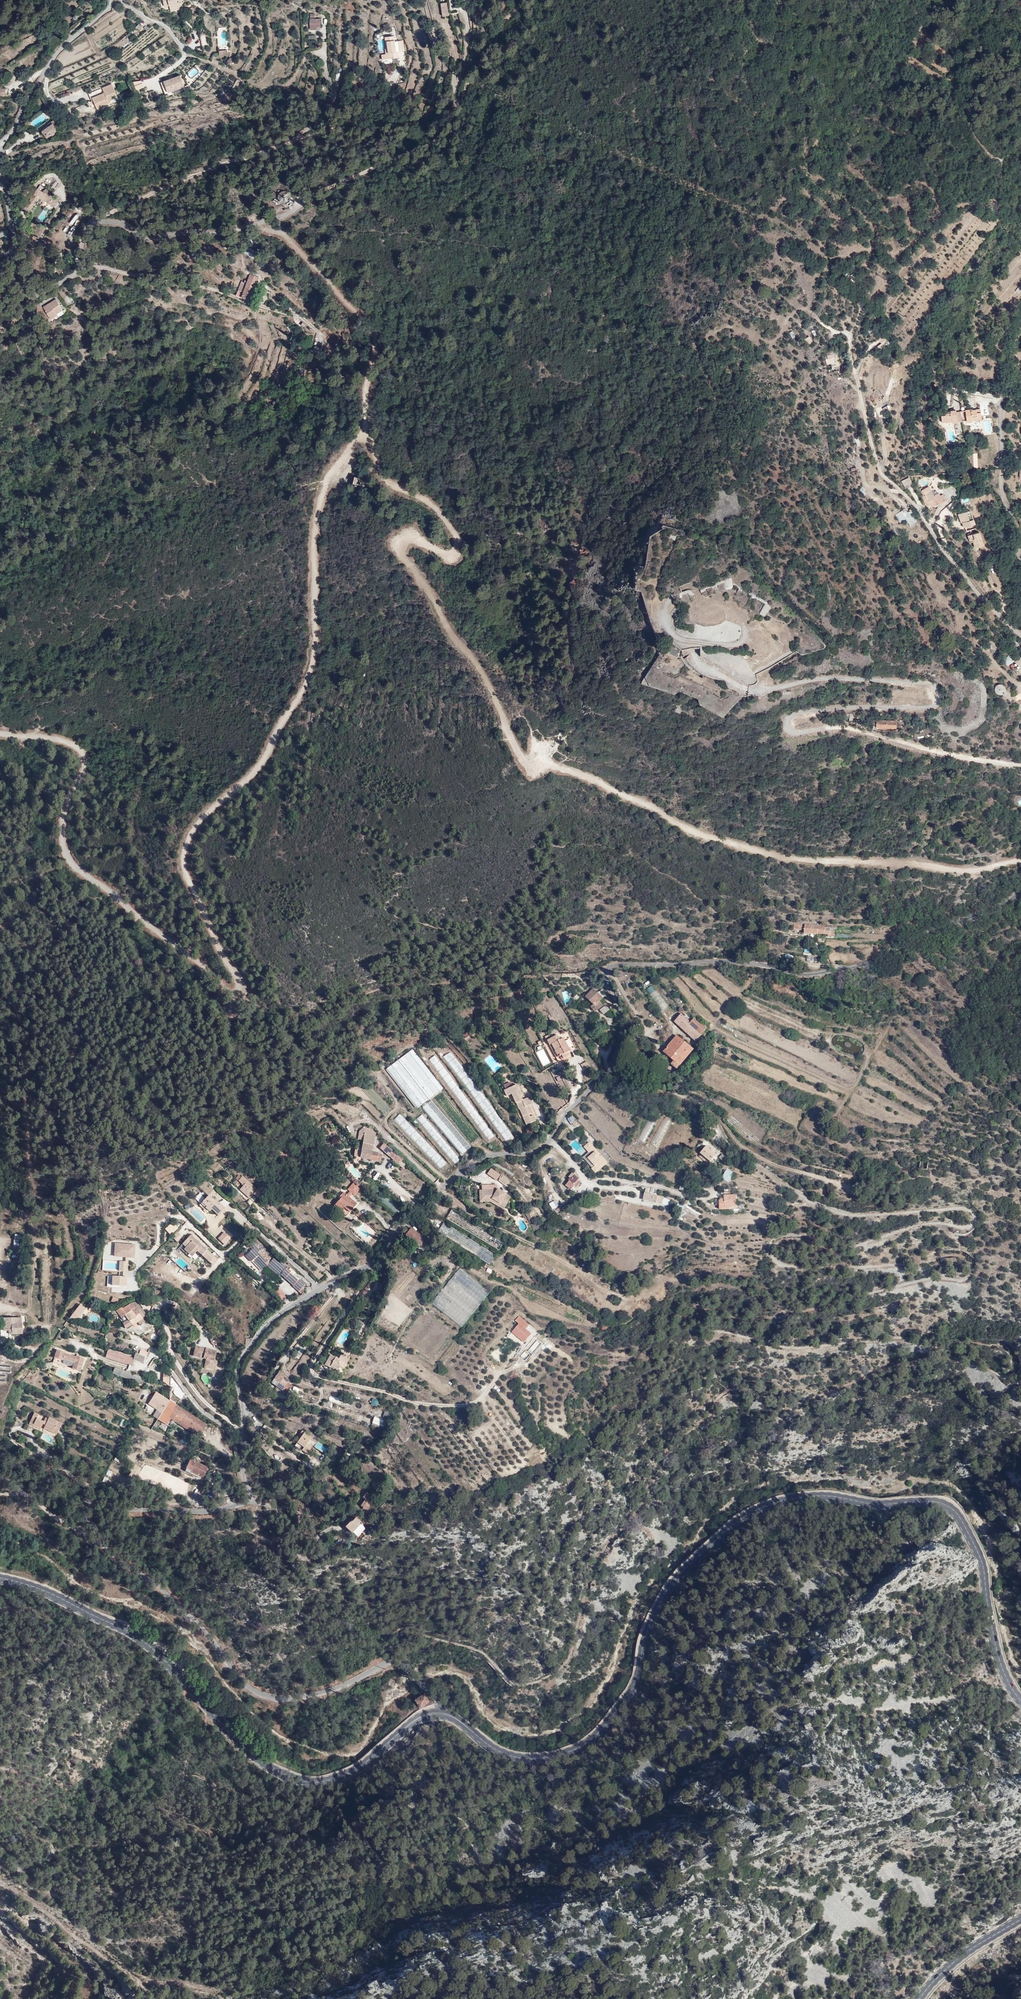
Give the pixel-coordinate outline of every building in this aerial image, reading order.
[(93,9),(100,4),(98,0),(99,0),(88,0),(93,9)] [(311,28),(317,27),(321,26),(320,18),(310,20),(311,28)] [(203,46),(210,44),(206,31),(199,32),(203,46)] [(385,38),(387,51),(388,51),(389,54),(390,59),(399,58),(398,51),(396,52),(394,42),(393,36),(385,38)] [(166,88),(163,89),(164,95),(185,87),(181,76),(164,82),(166,88)] [(106,92),(116,87),(114,84),(104,88),(106,92)] [(93,93),(96,100),(101,112),(106,109),(106,108),(112,105),(110,101),(115,99),(114,97),(119,95),(116,87),(106,92),(104,88),(93,93)] [(11,102),(10,94),(0,95),(0,103),(11,102)] [(58,134),(57,132),(54,126),(50,128),(42,132),(46,140),(50,138),(51,140),(54,139),(53,137),(58,134)] [(53,208),(57,202),(41,191),(28,211),(33,214),(43,200),(53,208)] [(287,203),(290,200),(290,195),(287,193),(282,192),(278,196),(278,201),(282,204),(287,203)] [(62,206),(57,202),(53,208),(58,211),(62,206)] [(249,248),(245,254),(254,260),(258,253),(249,248)] [(248,300),(258,278),(250,274),(246,284),(241,281),(234,295),(241,299),(242,297),(248,300)] [(1011,296),(1014,299),(1020,292),(1018,289),(1011,296)] [(48,307),(41,311),(47,321),(60,312),(53,301),(47,305),(48,307)] [(809,336),(804,340),(809,345),(813,342),(809,336)] [(942,398),(942,401),(938,401),(939,408),(949,408),(949,409),(954,409),(953,397),(948,397),(948,398),(942,398)] [(969,407),(977,406),(977,398),(968,399),(968,397),(963,398),(963,408),(969,408),(969,407)] [(966,423),(982,422),(981,409),(965,410),(966,423)] [(941,413),(942,424),(966,422),(965,411),(941,413)] [(910,467),(902,472),(907,479),(914,474),(910,467)] [(930,499),(948,491),(944,485),(942,485),(940,484),(936,486),(930,477),(924,480),(926,485),(924,486),(930,499)] [(355,488),(361,487),(359,478),(353,479),(355,488)] [(967,513),(964,514),(965,519),(977,515),(972,500),(963,503),(967,513)] [(896,515),(899,523),(906,520),(909,526),(917,523),(911,509),(896,515)] [(975,529),(977,539),(985,536),(980,522),(970,526),(971,531),(975,529)] [(730,577),(721,578),(721,582),(722,586),(724,588),(730,588),(732,586),(730,577)] [(766,614),(771,606),(765,603),(759,612),(764,617),(766,614)] [(382,643),(385,650),(392,647),(389,639),(382,643)] [(679,652),(670,648),(667,653),(676,658),(679,652)] [(1009,655),(1003,660),(1008,666),(1014,661),(1009,655)] [(643,678),(642,685),(650,686),(652,679),(643,678)] [(1003,695),(1004,686),(997,685),(996,695),(1003,695)] [(816,930),(816,924),(804,924),(804,933),(816,933),(816,930)] [(824,924),(816,924),(816,933),(824,933),(833,933),(833,932),(837,932),(838,928),(824,928),(824,924)] [(653,984),(646,989),(661,1011),(668,1006),(653,984)] [(597,1009),(604,1000),(600,997),(603,993),(593,985),(585,994),(595,1002),(593,1005),(597,1009)] [(692,1018),(680,1008),(672,1018),(696,1038),(709,1023),(705,1019),(703,1020),(695,1014),(692,1018)] [(560,1053),(570,1047),(555,1022),(539,1032),(551,1051),(557,1048),(560,1053)] [(697,1049),(679,1035),(665,1052),(675,1061),(673,1064),(680,1070),(697,1049)] [(416,1106),(442,1085),(412,1044),(385,1065),(416,1106)] [(534,1047),(542,1066),(549,1063),(542,1044),(534,1047)] [(528,1050),(533,1065),(537,1064),(533,1048),(528,1050)] [(581,1064),(586,1060),(583,1054),(578,1058),(581,1064)] [(580,1064),(584,1070),(590,1066),(586,1061),(580,1064)] [(519,1090),(514,1078),(501,1083),(503,1090),(508,1088),(511,1098),(513,1097),(515,1103),(517,1103),(523,1118),(534,1115),(531,1108),(527,1110),(526,1107),(530,1105),(527,1099),(530,1098),(528,1091),(519,1095),(517,1090),(519,1090)] [(480,1135),(440,1089),(432,1096),(472,1142),(480,1135)] [(462,1151),(470,1144),(430,1097),(422,1104),(462,1151)] [(420,1115),(416,1118),(421,1124),(425,1122),(420,1115)] [(635,1146),(641,1149),(653,1122),(647,1119),(635,1146)] [(374,1131),(363,1129),(361,1138),(371,1141),(374,1131)] [(382,1148),(387,1144),(380,1137),(376,1141),(382,1148)] [(371,1145),(371,1141),(361,1138),(360,1143),(358,1152),(378,1157),(380,1149),(376,1149),(376,1147),(370,1146),(371,1145)] [(589,1142),(584,1146),(588,1151),(583,1156),(596,1172),(608,1162),(589,1142)] [(393,1150),(387,1144),(382,1148),(394,1161),(400,1154),(395,1149),(393,1150)] [(712,1164),(718,1155),(706,1147),(700,1155),(712,1164)] [(245,1184),(248,1186),(251,1189),(256,1184),(237,1166),(232,1172),(237,1176),(233,1181),(241,1188),(245,1184)] [(500,1174),(491,1168),(488,1173),(497,1179),(500,1174)] [(728,1182),(733,1173),(726,1169),(721,1177),(728,1182)] [(572,1172),(568,1176),(569,1177),(568,1179),(569,1180),(565,1184),(571,1189),(575,1185),(577,1186),(581,1181),(579,1179),(580,1178),(572,1172)] [(348,1184),(350,1186),(353,1189),(354,1190),(360,1184),(354,1178),(348,1184)] [(497,1188),(497,1184),(483,1184),(483,1189),(482,1189),(482,1198),(493,1198),(500,1201),(499,1204),(504,1207),(510,1196),(497,1188)] [(658,1194),(659,1189),(646,1186),(643,1200),(656,1203),(662,1204),(664,1197),(658,1194)] [(349,1193),(346,1191),(343,1188),(338,1192),(339,1193),(332,1201),(344,1212),(353,1203),(347,1198),(350,1195),(349,1193)] [(503,1208),(504,1207),(499,1204),(500,1201),(493,1198),(482,1198),(482,1189),(480,1189),(480,1201),(491,1201),(503,1208)] [(240,1190),(238,1192),(246,1200),(248,1198),(240,1190)] [(199,1199),(208,1208),(210,1206),(216,1211),(223,1204),(216,1198),(215,1199),(206,1191),(199,1199)] [(734,1201),(735,1192),(722,1191),(722,1195),(714,1194),(713,1200),(718,1200),(718,1205),(738,1206),(738,1201),(734,1201)] [(347,1198),(353,1203),(356,1200),(350,1195),(347,1198)] [(205,1210),(208,1208),(199,1199),(196,1203),(205,1210)] [(557,1199),(550,1203),(553,1209),(560,1205),(557,1199)] [(683,1206),(681,1212),(698,1218),(700,1212),(683,1206)] [(488,1260),(494,1250),(442,1218),(437,1228),(488,1260)] [(419,1225),(416,1223),(414,1226),(411,1223),(405,1230),(412,1236),(419,1225)] [(420,1230),(422,1228),(419,1225),(412,1236),(418,1241),(424,1233),(420,1230)] [(183,1226),(171,1236),(176,1242),(188,1231),(183,1226)] [(216,1235),(222,1240),(228,1234),(222,1229),(216,1235)] [(207,1259),(212,1253),(200,1242),(199,1244),(196,1241),(194,1242),(190,1238),(192,1236),(188,1232),(181,1241),(184,1244),(182,1246),(187,1251),(190,1248),(193,1251),(194,1250),(191,1247),(194,1245),(197,1247),(196,1248),(207,1259)] [(199,1244),(200,1242),(192,1236),(190,1238),(194,1242),(196,1241),(199,1244)] [(132,1255),(133,1243),(113,1241),(112,1254),(124,1255),(127,1255),(132,1255)] [(252,1248),(267,1261),(272,1257),(249,1242),(245,1247),(249,1251),(252,1248)] [(262,1268),(264,1265),(267,1261),(252,1248),(249,1251),(242,1258),(248,1264),(251,1261),(252,1259),(262,1268)] [(277,1276),(279,1274),(284,1269),(286,1266),(273,1255),(272,1257),(267,1261),(264,1265),(277,1276)] [(442,1266),(447,1261),(442,1257),(437,1262),(442,1266)] [(126,1267),(127,1258),(124,1258),(118,1258),(118,1266),(123,1267),(126,1267)] [(260,1270),(262,1268),(252,1259),(251,1261),(260,1270)] [(297,1280),(298,1278),(294,1274),(296,1272),(290,1267),(288,1268),(286,1266),(284,1269),(297,1280)] [(284,1269),(279,1274),(299,1291),(305,1285),(298,1278),(297,1280),(284,1269)] [(463,1324),(488,1293),(460,1270),(456,1272),(461,1276),(462,1277),(465,1275),(466,1278),(472,1283),(475,1289),(471,1294),(460,1299),(463,1305),(452,1296),(457,1307),(461,1306),(458,1309),(460,1314),(457,1318),(454,1319),(461,1325),(463,1324)] [(126,1282),(126,1272),(123,1272),(112,1272),(112,1281),(126,1282)] [(278,1288),(274,1292),(281,1299),(285,1295),(278,1288)] [(144,1317),(148,1314),(141,1306),(137,1309),(135,1307),(132,1303),(123,1309),(121,1308),(115,1313),(120,1318),(124,1324),(126,1326),(129,1329),(139,1321),(144,1317)] [(86,1308),(82,1305),(72,1318),(78,1320),(86,1308)] [(21,1331),(20,1330),(17,1320),(15,1313),(7,1316),(9,1322),(6,1324),(10,1333),(21,1331)] [(522,1340),(529,1332),(523,1326),(526,1322),(518,1313),(513,1318),(517,1321),(510,1329),(522,1340)] [(10,1333),(6,1324),(9,1322),(7,1316),(0,1318),(0,1330),(1,1333),(5,1332),(6,1335),(10,1333)] [(205,1362),(212,1363),(215,1350),(193,1347),(192,1357),(205,1359),(205,1362)] [(74,1366),(82,1369),(85,1359),(78,1356),(78,1357),(66,1354),(67,1352),(59,1349),(56,1357),(75,1364),(74,1366)] [(499,1362),(502,1359),(495,1351),(492,1354),(499,1362)] [(131,1365),(133,1359),(109,1352),(107,1358),(131,1365)] [(134,1360),(145,1363),(146,1356),(136,1353),(134,1360)] [(335,1358),(330,1356),(325,1365),(330,1368),(331,1367),(339,1370),(340,1367),(345,1370),(349,1359),(341,1355),(339,1360),(335,1358)] [(142,1383),(144,1377),(115,1368),(113,1374),(142,1383)] [(169,1383),(170,1373),(162,1372),(162,1382),(169,1383)] [(205,1374),(200,1377),(205,1384),(210,1381),(205,1374)] [(291,1380),(286,1377),(284,1379),(278,1374),(272,1382),(286,1395),(290,1391),(292,1392),(293,1391),(296,1387),(289,1381),(291,1380)] [(205,1425),(155,1392),(143,1410),(165,1425),(169,1419),(197,1437),(205,1425)] [(46,1423),(47,1420),(33,1413),(27,1424),(32,1426),(33,1424),(40,1427),(43,1422),(46,1423)] [(49,1418),(47,1420),(46,1423),(44,1426),(53,1430),(52,1433),(55,1434),(60,1423),(49,1418)] [(384,1431),(386,1422),(373,1418),(371,1427),(384,1431)] [(303,1446),(306,1442),(310,1435),(301,1429),(298,1433),(300,1434),(295,1441),(303,1446)] [(304,1447),(303,1446),(295,1441),(293,1445),(301,1451),(302,1449),(304,1447)] [(323,1453),(327,1447),(318,1441),(314,1446),(323,1453)] [(312,1447),(306,1442),(303,1446),(304,1447),(302,1449),(307,1453),(312,1447)] [(200,1477),(204,1467),(186,1458),(182,1468),(200,1477)] [(371,1513),(379,1501),(373,1495),(369,1500),(372,1503),(367,1509),(371,1513)] [(372,1531),(361,1521),(357,1525),(356,1524),(351,1530),(362,1541),(372,1531)] [(419,1707),(429,1701),(422,1694),(413,1700),(419,1707)]
